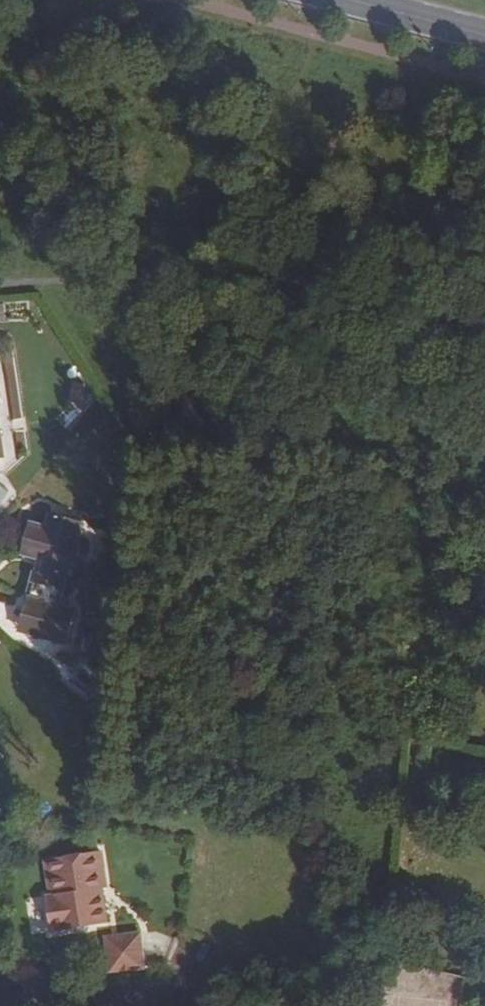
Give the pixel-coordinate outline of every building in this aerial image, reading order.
[(23,319),(22,302),(0,303),(0,320),(23,319)] [(77,616),(59,612),(66,579),(73,580),(80,549),(74,548),(79,526),(50,518),(46,534),(27,530),(20,560),(36,564),(38,565),(41,570),(24,632),(68,645),(77,616)] [(38,565),(36,564),(18,631),(24,632),(41,570),(38,565)] [(78,921),(86,849),(53,851),(54,886),(47,887),(43,886),(43,922),(78,921)] [(99,920),(99,894),(93,894),(93,885),(98,885),(102,885),(102,849),(86,849),(78,921),(99,920)] [(144,970),(143,936),(108,936),(110,971),(144,970)]
